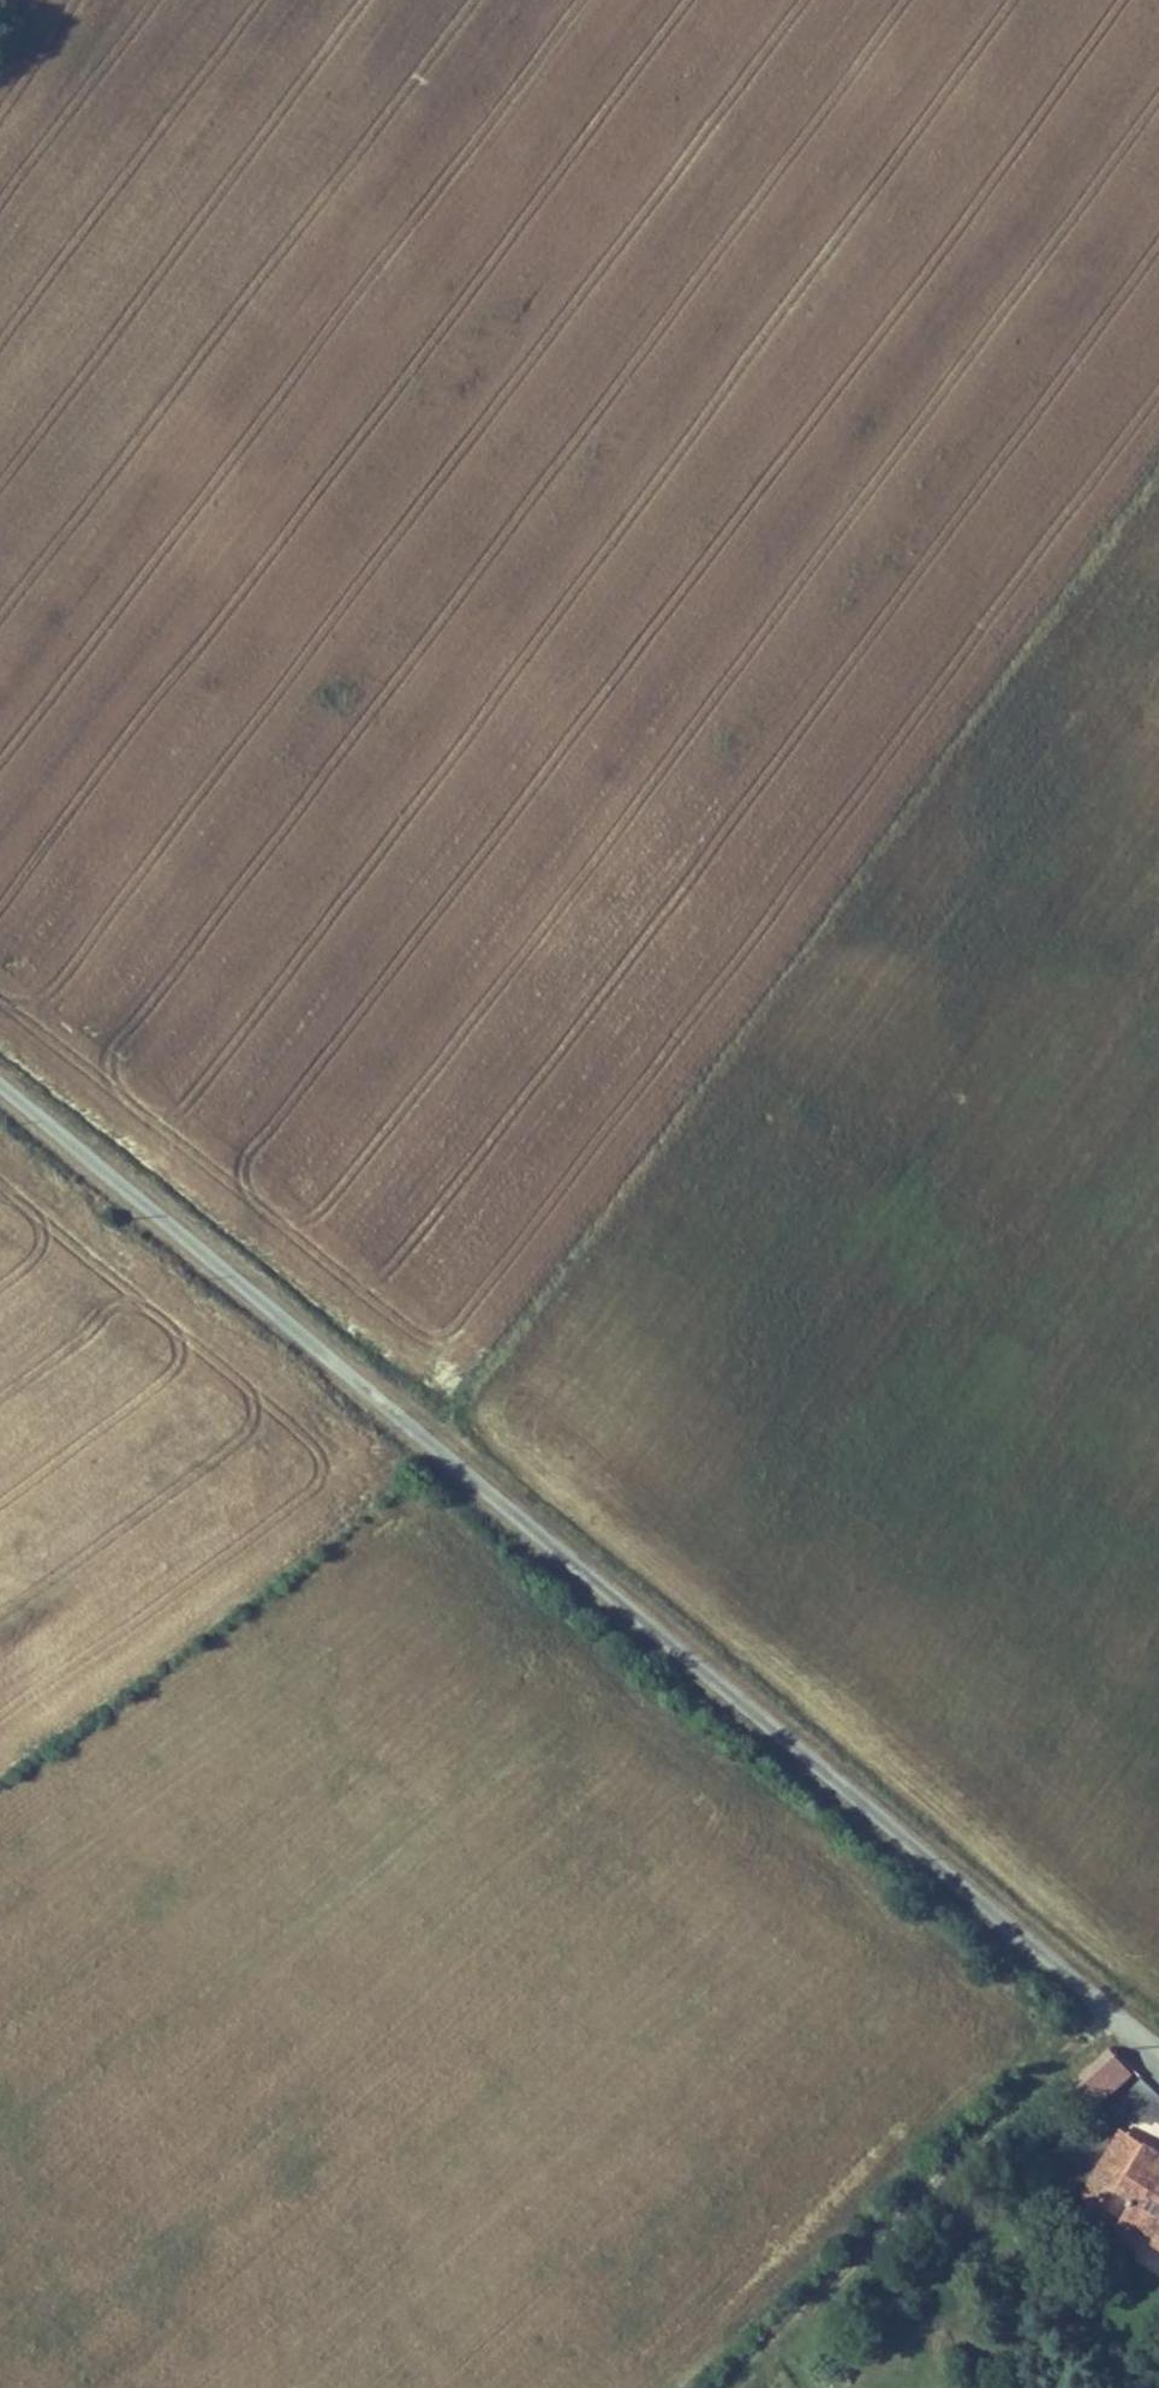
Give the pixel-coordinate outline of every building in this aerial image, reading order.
[(1098,2107),(1132,2077),(1107,2049),(1073,2080),(1098,2107)] [(1105,2214),(1146,2148),(1119,2131),(1079,2198),(1105,2214)] [(1103,2218),(1158,2251),(1158,2151),(1148,2144),(1146,2148),(1105,2214),(1103,2218)]
